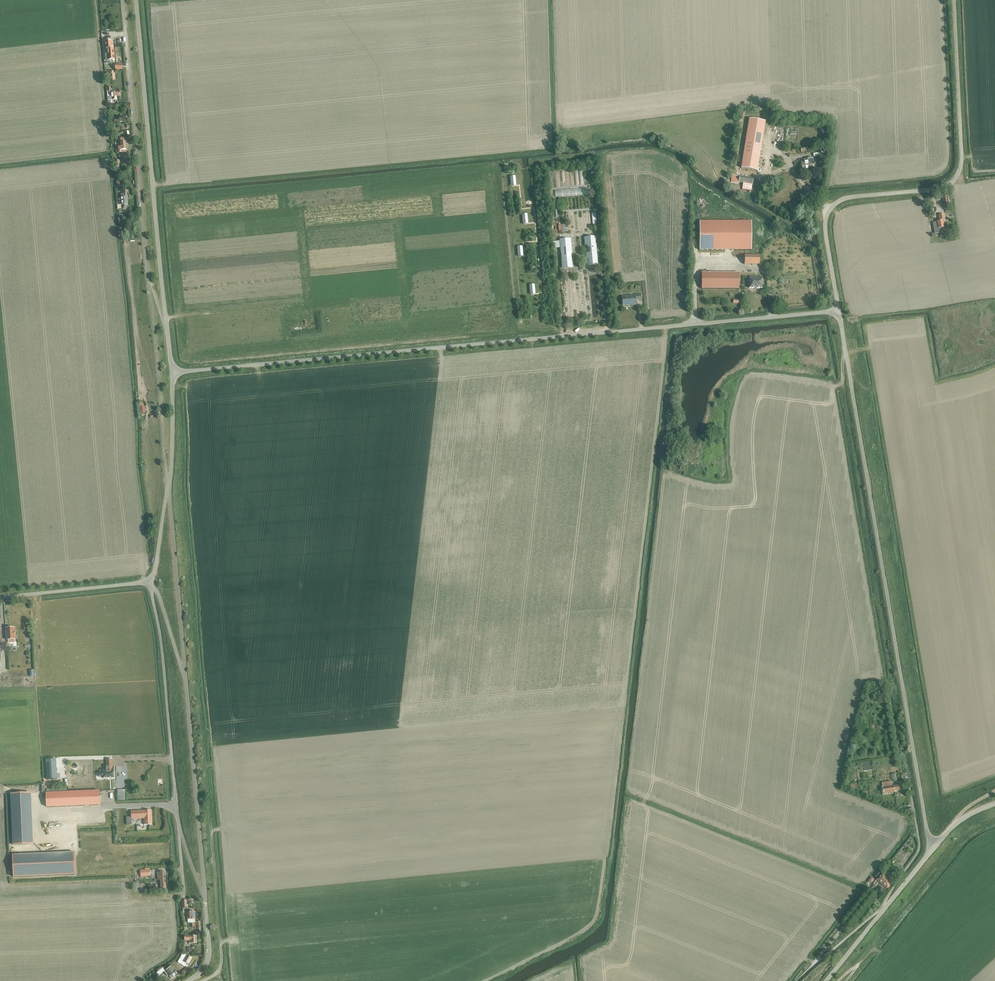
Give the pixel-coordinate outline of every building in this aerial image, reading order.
[(105,49),(105,55),(108,55),(108,60),(115,60),(114,48),(112,48),(111,41),(105,42),(105,49)] [(120,91),(107,92),(109,104),(112,103),(112,100),(115,100),(115,101),(117,101),(117,96),(120,95),(120,93),(120,91)] [(741,168),(757,171),(765,121),(749,119),(741,168)] [(119,151),(118,151),(118,153),(127,152),(127,151),(126,142),(126,139),(121,139),(121,143),(121,147),(118,147),(119,151)] [(810,171),(816,169),(813,158),(801,161),(803,171),(810,169),(810,171)] [(584,167),(554,168),(554,184),(586,183),(586,171),(584,171),(584,167)] [(740,177),(738,183),(743,184),(742,190),(751,191),(753,179),(744,178),(740,177)] [(557,193),(593,191),(592,184),(557,186),(557,193)] [(122,210),(128,209),(126,198),(128,197),(127,193),(132,193),(131,189),(125,190),(126,191),(122,192),(123,194),(120,194),(121,197),(118,198),(119,203),(121,203),(122,210)] [(939,222),(937,222),(938,229),(944,228),(943,222),(945,221),(944,215),(938,216),(939,222)] [(699,249),(752,250),(752,221),(700,221),(699,249)] [(588,265),(597,265),(595,237),(585,237),(586,246),(588,246),(588,253),(587,253),(588,265)] [(560,240),(562,268),(572,267),(569,239),(560,240)] [(744,264),(759,265),(759,256),(745,255),(744,264)] [(571,286),(575,286),(575,268),(566,268),(567,286),(571,286)] [(701,286),(738,287),(739,273),(701,272),(701,286)] [(748,288),(762,288),(762,276),(749,276),(748,288)] [(622,297),(623,306),(636,305),(636,301),(641,300),(641,294),(634,294),(634,296),(622,297)] [(8,643),(13,643),(13,640),(15,639),(15,628),(6,629),(6,640),(8,640),(8,643)] [(114,766),(113,766),(113,759),(106,760),(107,769),(103,769),(103,772),(100,772),(101,777),(104,777),(104,778),(115,778),(114,766)] [(896,791),(902,790),(901,784),(892,785),(891,781),(883,782),(884,787),(881,787),(881,790),(884,790),(885,794),(896,792),(896,791)] [(46,793),(47,807),(99,805),(99,791),(67,792),(67,789),(47,790),(47,793),(46,793)] [(33,844),(31,794),(11,795),(13,845),(33,844)] [(144,819),(144,824),(152,824),(152,810),(144,810),(131,811),(131,819),(144,819)] [(74,852),(13,855),(15,877),(75,874),(74,852)] [(884,871),(877,881),(888,889),(893,882),(890,880),(892,877),(889,875),(889,876),(887,874),(884,871)] [(162,889),(167,888),(165,872),(158,873),(158,880),(161,880),(162,889)] [(184,961),(188,964),(192,958),(188,955),(185,958),(184,957),(182,960),(184,961)] [(169,975),(172,979),(177,974),(172,967),(165,972),(167,975),(169,975)]
